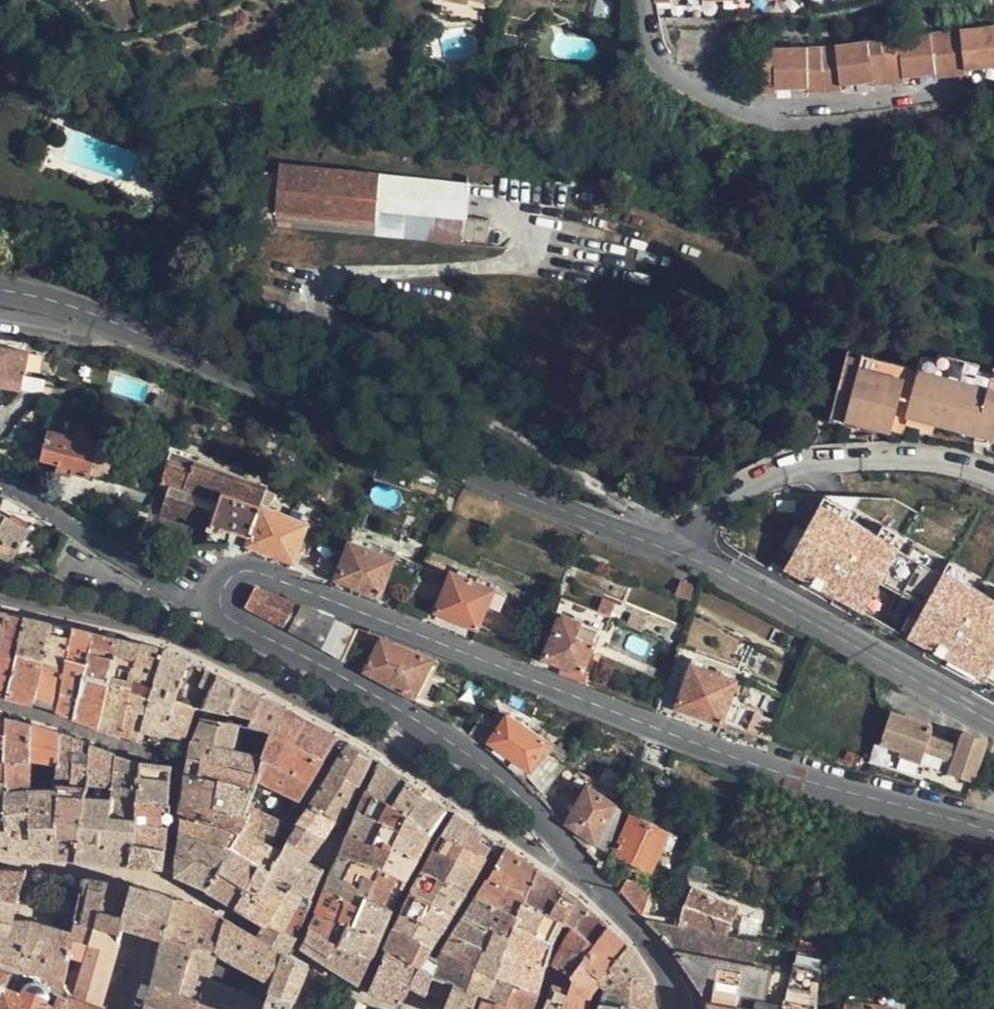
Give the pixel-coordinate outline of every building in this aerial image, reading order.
[(495,1),(485,0),(471,0),(470,5),(442,1),(440,16),(493,23),(495,1)] [(757,41),(758,84),(773,85),(774,81),(802,80),(804,85),(833,84),(834,78),(865,76),(867,80),(895,77),(895,70),(926,67),(928,72),(959,67),(958,63),(980,61),(981,64),(993,63),(993,22),(757,41)] [(376,209),(381,174),(279,164),(274,215),(374,224),(376,209)] [(488,221),(376,209),(374,224),(373,235),(461,245),(463,240),(487,242),(488,221)] [(273,228),(373,238),(373,235),(374,224),(274,215),(273,228)] [(987,234),(970,229),(966,242),(983,246),(987,234)] [(23,392),(25,376),(30,351),(0,344),(0,388),(23,392)] [(923,356),(918,370),(847,353),(830,411),(830,415),(831,415),(846,419),(900,433),(905,421),(918,424),(920,416),(936,421),(963,428),(961,434),(974,438),(975,430),(993,436),(991,443),(993,444),(993,374),(923,356)] [(41,393),(44,379),(25,376),(23,392),(40,395),(41,393)] [(842,427),(846,419),(831,415),(830,415),(827,424),(842,427)] [(934,428),(936,421),(920,416),(918,424),(934,428)] [(50,429),(40,461),(58,466),(71,470),(70,475),(89,480),(100,441),(50,429)] [(974,438),(991,443),(993,436),(975,430),(974,438)] [(249,536),(261,504),(267,487),(268,486),(173,451),(161,481),(169,485),(159,514),(209,531),(217,531),(224,526),(249,536)] [(57,472),(70,475),(71,470),(58,466),(57,472)] [(261,504),(265,506),(273,509),(279,492),(267,487),(261,504)] [(14,502),(5,517),(0,514),(0,560),(3,562),(13,561),(37,518),(26,510),(14,502)] [(265,506),(249,543),(293,560),(308,524),(273,509),(265,506)] [(760,560),(787,572),(789,566),(798,571),(815,580),(838,539),(785,511),(760,560)] [(886,536),(904,538),(906,524),(888,522),(886,536)] [(921,525),(906,524),(904,538),(919,539),(921,525)] [(415,580),(420,569),(351,541),(336,578),(379,595),(389,570),(415,580)] [(246,551),(291,568),(293,560),(249,543),(246,551)] [(424,560),(420,569),(415,580),(434,587),(441,568),(424,560)] [(506,594),(451,572),(434,612),(476,628),(487,605),(499,609),(506,594)] [(868,574),(853,572),(852,582),(866,585),(868,574)] [(333,585),(376,602),(379,595),(336,578),(333,585)] [(695,587),(679,580),(674,594),(690,600),(695,587)] [(256,589),(245,609),(289,626),(342,657),(350,641),(373,652),(381,637),(329,617),(256,589)] [(905,652),(951,678),(960,660),(955,658),(977,619),(932,596),(903,651),(905,652)] [(609,617),(615,604),(602,599),(597,611),(609,617)] [(0,609),(0,655),(10,611),(0,609)] [(10,611),(0,655),(0,692),(7,693),(27,615),(10,611)] [(53,621),(27,615),(7,693),(35,701),(47,650),(53,621)] [(549,648),(545,646),(542,655),(584,673),(588,665),(584,663),(593,641),(576,634),(579,622),(562,616),(549,648)] [(74,625),(53,621),(47,650),(68,655),(74,625)] [(93,630),(74,625),(68,655),(56,707),(75,716),(89,656),(92,638),(93,630)] [(119,636),(93,630),(92,638),(97,640),(95,657),(89,656),(75,716),(83,719),(91,687),(106,690),(111,673),(119,636)] [(143,642),(119,636),(111,673),(106,690),(99,725),(122,734),(143,642)] [(400,644),(381,637),(373,652),(368,661),(386,671),(400,644)] [(92,638),(89,656),(95,657),(97,640),(92,638)] [(350,641),(342,657),(364,669),(368,661),(373,652),(350,641)] [(165,647),(143,642),(122,734),(141,740),(144,730),(142,729),(165,647)] [(415,650),(400,644),(386,671),(401,678),(415,650)] [(190,659),(165,647),(142,729),(144,730),(141,740),(163,744),(166,733),(177,697),(190,659)] [(35,701),(56,707),(68,655),(47,650),(35,701)] [(429,656),(415,650),(401,678),(386,671),(368,661),(364,669),(415,695),(434,658),(429,656)] [(263,696),(190,659),(177,697),(194,704),(195,705),(205,705),(235,712),(253,717),(254,717),(263,696)] [(676,707),(721,725),(737,681),(691,664),(676,707)] [(83,719),(99,725),(106,690),(91,687),(83,719)] [(285,707),(263,696),(254,717),(253,717),(249,725),(273,731),(285,707)] [(183,738),(195,705),(194,704),(177,697),(166,733),(183,738)] [(487,702),(481,714),(492,719),(497,708),(487,702)] [(339,736),(285,707),(273,731),(324,758),(335,741),(339,736)] [(673,716),(717,734),(721,725),(676,707),(673,716)] [(527,776),(542,794),(565,764),(542,753),(549,742),(508,715),(490,742),(531,771),(527,776)] [(204,716),(193,737),(234,747),(241,723),(204,716)] [(771,723),(755,716),(745,733),(762,740),(771,723)] [(32,724),(7,717),(6,759),(31,758),(32,724)] [(249,725),(241,723),(234,747),(263,755),(271,732),(273,731),(249,725)] [(43,727),(32,724),(31,758),(32,758),(42,759),(43,727)] [(61,733),(43,727),(42,759),(59,760),(61,733)] [(300,798),(324,758),(273,731),(271,732),(263,755),(262,771),(260,778),(300,798)] [(78,739),(61,733),(59,760),(58,773),(73,774),(78,739)] [(349,742),(339,736),(335,741),(346,747),(349,742)] [(193,737),(190,755),(225,762),(262,771),(263,755),(234,747),(193,737)] [(91,744),(78,739),(73,774),(73,785),(72,786),(88,788),(91,744)] [(373,756),(349,742),(346,747),(332,769),(358,784),(370,761),(373,756)] [(926,749),(944,756),(946,750),(929,743),(926,749)] [(116,754),(91,744),(88,788),(88,793),(101,794),(102,786),(113,786),(116,754)] [(141,761),(116,754),(113,786),(112,813),(137,815),(138,798),(141,761)] [(190,755),(187,771),(221,778),(256,787),(260,778),(262,771),(225,762),(190,755)] [(377,759),(373,756),(370,761),(374,763),(379,766),(382,762),(377,759)] [(9,780),(9,790),(31,789),(31,787),(32,758),(31,758),(6,759),(0,759),(0,780),(9,780)] [(172,765),(141,761),(138,798),(170,802),(172,765)] [(397,772),(382,762),(379,766),(368,787),(384,797),(397,772)] [(339,825),(358,784),(332,769),(311,803),(335,818),(333,822),(339,825)] [(187,771),(185,796),(247,812),(249,806),(254,792),(256,787),(221,778),(187,771)] [(424,791),(397,772),(384,797),(410,813),(424,791)] [(293,810),(300,798),(260,778),(256,787),(254,792),(293,810)] [(33,852),(56,854),(62,783),(56,783),(57,779),(49,779),(48,786),(31,787),(31,789),(31,811),(33,852)] [(8,797),(7,790),(9,790),(9,780),(0,780),(0,797),(8,797)] [(56,854),(77,856),(88,793),(88,788),(72,786),(73,785),(62,783),(56,854)] [(77,856),(132,862),(134,839),(137,820),(137,815),(112,813),(113,786),(102,786),(101,794),(88,793),(77,856)] [(368,787),(359,810),(402,827),(410,813),(384,797),(368,787)] [(611,840),(622,811),(589,787),(582,798),(567,824),(594,843),(600,833),(611,840)] [(7,790),(8,797),(7,812),(31,811),(31,789),(9,790),(7,790)] [(449,808),(424,791),(410,813),(423,824),(433,834),(449,808)] [(286,822),(293,810),(254,792),(249,806),(286,822)] [(184,813),(240,830),(241,826),(247,812),(185,796),(182,806),(184,813)] [(168,824),(170,802),(138,798),(137,815),(137,820),(168,824)] [(324,838),(333,822),(335,818),(311,803),(299,822),(324,838)] [(274,843),(286,822),(249,806),(247,812),(241,826),(274,843)] [(359,810),(350,831),(391,847),(396,839),(402,827),(359,810)] [(33,852),(31,811),(7,812),(8,826),(0,827),(0,851),(33,852)] [(456,812),(442,833),(488,856),(497,840),(456,812)] [(184,813),(183,829),(232,845),(233,844),(240,830),(184,813)] [(419,857),(433,834),(423,824),(410,813),(402,827),(396,839),(419,857)] [(672,852),(679,836),(633,815),(616,852),(652,869),(663,848),(672,852)] [(166,846),(168,824),(137,820),(134,839),(166,846)] [(313,854),(324,838),(299,822),(288,838),(313,854)] [(273,844),(274,843),(241,826),(240,830),(233,844),(263,863),(273,844)] [(178,873),(209,886),(232,845),(183,829),(179,850),(178,873)] [(350,831),(342,852),(383,865),(391,847),(350,831)] [(442,833),(436,845),(473,862),(482,867),(488,856),(442,833)] [(308,861),(313,854),(288,838),(283,849),(272,869),(267,880),(289,889),(290,889),(308,861)] [(165,864),(166,846),(134,839),(132,862),(165,864)] [(407,878),(419,857),(396,839),(391,847),(383,865),(407,878)] [(209,886),(239,904),(263,863),(233,844),(232,845),(209,886)] [(283,849),(273,844),(263,863),(272,869),(283,849)] [(436,845),(424,868),(468,890),(482,867),(473,862),(436,845)] [(506,848),(490,876),(507,885),(529,893),(538,869),(506,848)] [(334,870),(334,872),(371,887),(383,865),(342,852),(334,870)] [(325,870),(308,861),(290,889),(313,898),(325,870)] [(239,904),(248,910),(267,880),(272,869),(263,863),(239,904)] [(393,907),(407,878),(383,865),(371,887),(367,894),(393,907)] [(0,867),(0,893),(19,898),(26,869),(0,867)] [(424,868),(413,890),(454,913),(468,890),(424,868)] [(565,921),(574,927),(589,906),(578,896),(538,869),(529,893),(526,901),(565,919),(565,921)] [(334,872),(318,911),(351,921),(355,922),(367,894),(371,887),(334,872)] [(478,895),(520,915),(526,901),(529,893),(507,885),(490,876),(478,895)] [(122,931),(124,923),(125,921),(122,920),(124,911),(102,907),(108,881),(86,877),(76,919),(98,926),(122,931)] [(620,891),(642,917),(649,897),(653,887),(625,878),(620,891)] [(248,910),(267,921),(269,923),(289,889),(267,880),(248,910)] [(132,885),(108,881),(102,907),(124,911),(132,885)] [(153,932),(165,935),(176,897),(162,893),(132,883),(132,885),(124,911),(122,920),(125,921),(124,923),(153,932)] [(740,907),(693,885),(683,905),(679,919),(678,925),(728,935),(740,907)] [(657,888),(653,887),(649,897),(655,899),(657,888)] [(313,898),(290,889),(289,889),(269,923),(296,935),(313,898)] [(413,890),(404,910),(443,930),(454,913),(413,890)] [(19,898),(0,893),(0,918),(14,921),(15,918),(19,898)] [(383,934),(393,907),(367,894),(355,922),(383,934)] [(478,895),(467,914),(513,934),(517,924),(520,915),(478,895)] [(165,935),(154,981),(202,995),(209,979),(211,974),(186,967),(203,906),(176,897),(165,935)] [(553,942),(565,921),(565,919),(526,901),(520,915),(517,924),(553,942)] [(226,917),(203,906),(186,967),(211,974),(219,950),(215,947),(226,917)] [(554,964),(571,974),(609,923),(589,906),(574,927),(568,936),(554,964)] [(404,910),(396,926),(433,945),(443,930),(404,910)] [(318,911),(311,926),(340,944),(351,921),(318,911)] [(467,914),(456,931),(505,956),(509,946),(513,934),(467,914)] [(647,920),(678,925),(679,919),(650,914),(647,920)] [(251,931),(226,917),(215,947),(219,950),(234,959),(251,931)] [(29,939),(34,920),(15,918),(14,921),(0,918),(0,933),(29,939)] [(105,993),(122,931),(98,926),(76,919),(73,932),(75,932),(65,978),(79,983),(105,993)] [(659,935),(669,947),(755,963),(760,941),(728,935),(678,925),(647,920),(645,919),(659,935)] [(73,932),(34,920),(29,939),(24,966),(64,981),(65,978),(75,932),(73,932)] [(287,953),(296,935),(269,923),(267,921),(259,936),(287,953)] [(373,956),(383,934),(355,922),(351,921),(340,944),(311,926),(308,935),(303,944),(360,982),(373,956)] [(594,990),(601,981),(615,960),(629,942),(609,923),(571,974),(574,976),(594,990)] [(547,965),(553,942),(517,924),(513,934),(509,946),(547,965)] [(396,926),(387,948),(406,958),(423,967),(429,954),(433,945),(396,926)] [(255,934),(251,931),(234,959),(239,961),(243,963),(259,936),(255,934)] [(456,931),(444,950),(477,964),(497,975),(497,974),(505,956),(456,931)] [(1,957),(24,966),(29,939),(0,933),(0,957),(1,957)] [(310,965),(287,953),(259,936),(243,963),(263,975),(274,980),(271,990),(296,999),(310,965)] [(601,981),(608,987),(651,977),(629,942),(615,960),(601,981)] [(539,991),(547,965),(509,946),(505,956),(497,974),(539,991)] [(675,954),(707,1000),(745,1007),(751,986),(755,963),(669,947),(675,954)] [(387,948),(378,971),(397,979),(406,958),(387,948)] [(426,991),(429,992),(434,975),(455,983),(468,987),(477,964),(444,950),(440,960),(432,974),(426,991)] [(414,984),(426,991),(432,974),(440,960),(434,956),(429,954),(423,967),(414,984)] [(102,1003),(75,993),(71,992),(64,981),(24,966),(1,957),(0,960),(0,1008),(106,1008),(108,1005),(102,1003)] [(403,1003),(414,984),(423,967),(406,958),(397,979),(388,997),(403,1003)] [(820,994),(823,968),(795,962),(793,969),(786,1002),(785,1008),(818,1008),(820,994)] [(755,963),(751,986),(767,989),(771,966),(755,963)] [(480,993),(488,996),(497,975),(477,964),(468,987),(455,983),(448,1000),(444,1008),(474,1008),(480,993)] [(764,1008),(785,1008),(786,1002),(793,969),(771,966),(767,989),(764,1008)] [(370,989),(388,997),(397,979),(378,971),(370,989)] [(539,991),(497,974),(497,975),(488,996),(521,1008),(533,1008),(539,991)] [(263,975),(255,996),(267,1000),(271,990),(274,980),(263,975)] [(429,992),(448,1000),(455,983),(434,975),(429,992)] [(594,990),(574,976),(570,989),(563,1008),(588,1008),(594,990)] [(603,1001),(630,1004),(648,1008),(658,1008),(651,977),(608,987),(603,1001)] [(296,999),(271,990),(267,1000),(255,996),(209,979),(202,995),(154,981),(144,1008),(292,1008),(296,999)] [(102,1003),(105,993),(79,983),(75,993),(102,1003)] [(544,1008),(563,1008),(570,989),(554,984),(544,1008)] [(488,996),(480,993),(474,1008),(521,1008),(488,996)] [(899,1007),(847,998),(845,1008),(899,1008),(899,1007)] [(745,1007),(707,1000),(706,1008),(754,1008),(745,1007)]
